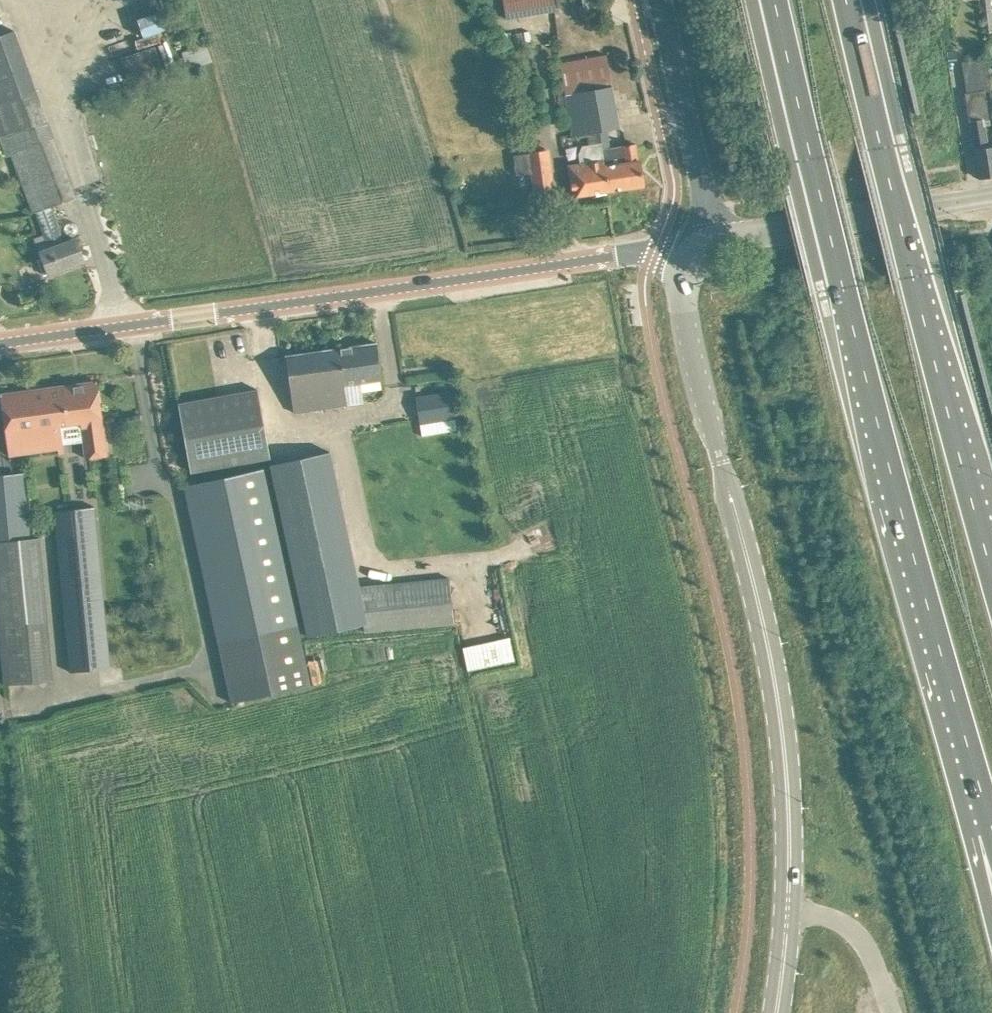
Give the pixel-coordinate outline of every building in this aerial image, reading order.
[(491,16),(505,14),(505,17),(534,12),(554,9),(552,0),(488,0),(491,16)] [(986,32),(991,31),(991,5),(991,0),(982,0),(986,32)] [(85,260),(76,238),(64,242),(51,206),(75,197),(16,28),(0,34),(0,129),(9,154),(17,151),(48,234),(35,238),(49,274),(85,260)] [(132,73),(162,64),(156,47),(126,56),(132,73)] [(619,126),(607,55),(560,63),(572,134),(576,134),(576,137),(587,135),(601,133),(607,132),(607,128),(619,126)] [(990,84),(989,72),(976,74),(978,86),(990,84)] [(979,178),(991,176),(991,146),(988,146),(984,119),(988,119),(984,92),(966,94),(970,120),(979,178)] [(601,133),(587,135),(589,144),(581,145),(579,153),(580,162),(568,164),(573,195),(608,190),(603,148),(601,133)] [(635,143),(603,148),(608,190),(644,185),(640,160),(638,160),(635,143)] [(532,171),(535,192),(554,189),(548,149),(514,154),(517,173),(532,171)] [(382,379),(377,342),(286,355),(294,412),(347,404),(344,384),(382,379)] [(55,386),(60,424),(80,421),(85,459),(107,456),(97,381),(55,386)] [(9,455),(58,448),(63,444),(55,386),(1,394),(9,455)] [(180,403),(190,461),(192,471),(271,457),(259,389),(180,403)] [(456,390),(420,392),(422,433),(458,431),(456,390)] [(265,468),(185,485),(219,640),(231,702),(311,685),(298,623),(265,468)] [(0,475),(0,623),(0,624),(1,624),(8,683),(53,679),(47,619),(40,620),(34,555),(32,556),(23,472),(0,475)] [(95,506),(54,510),(70,671),(110,667),(95,506)] [(450,577),(362,583),(365,622),(366,632),(453,625),(450,577)]
